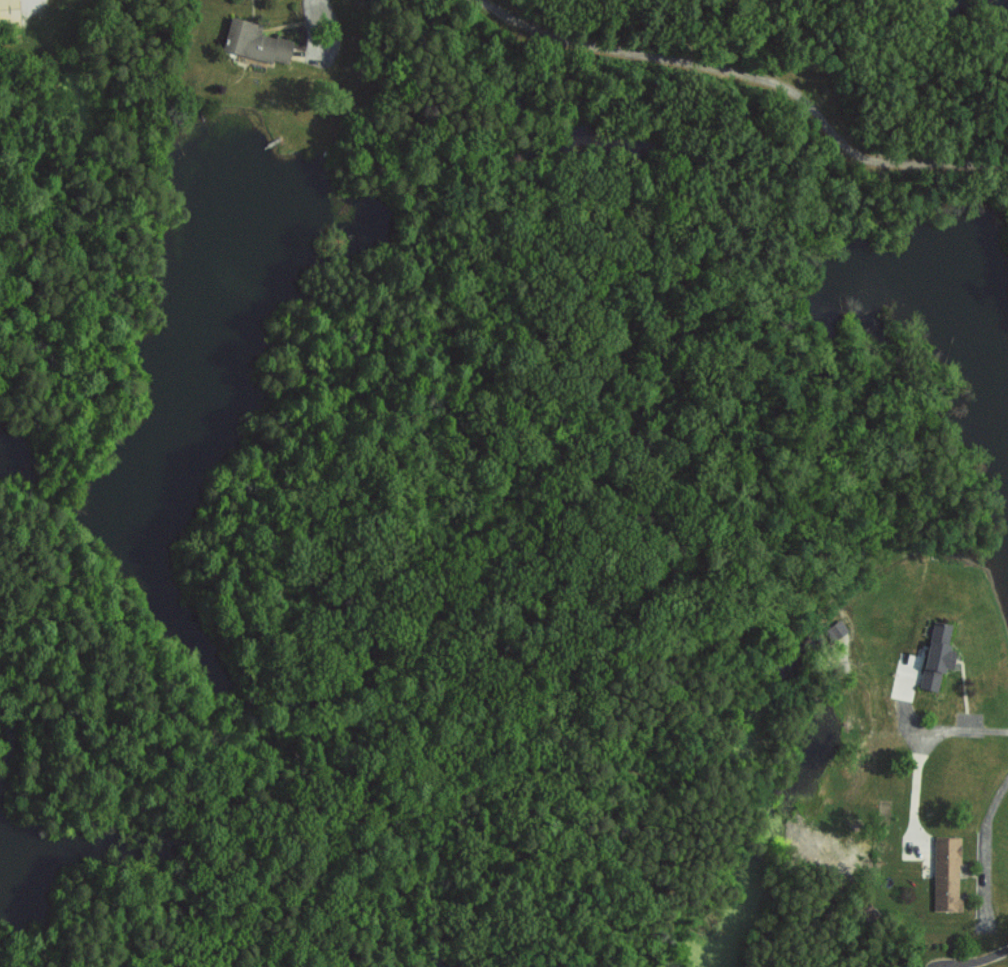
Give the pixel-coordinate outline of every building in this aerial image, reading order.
[(18,24),(17,0),(0,0),(0,25),(18,24)] [(220,48),(286,65),(291,40),(259,32),(261,24),(228,16),(220,48)] [(832,641),(847,631),(839,619),(824,629),(832,641)] [(936,690),(940,667),(949,668),(953,648),(945,647),(950,624),(930,620),(918,687),(936,690)] [(932,910),(961,911),(961,897),(958,897),(959,837),(934,837),(932,910)]
